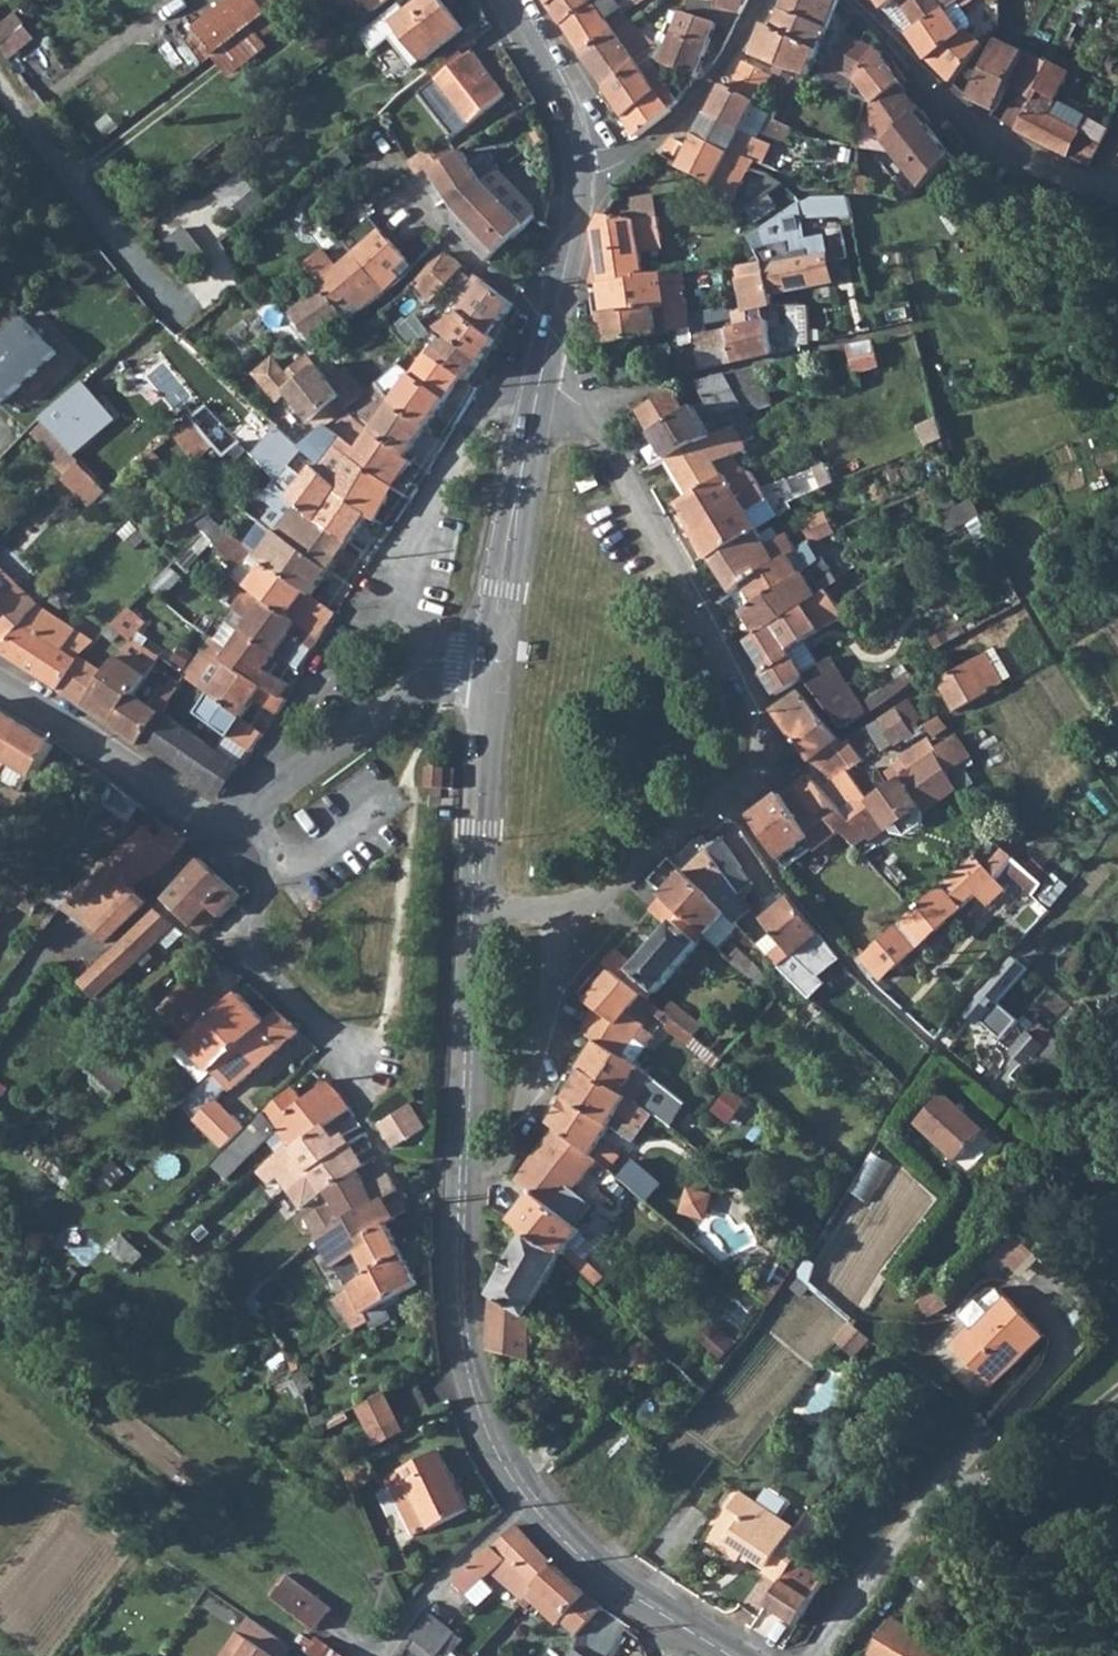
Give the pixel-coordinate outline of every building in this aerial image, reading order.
[(194,26),(197,32),(214,54),(236,37),(250,26),(267,14),(281,3),(279,0),(229,0),(194,26)] [(365,1),(372,11),(385,0),(366,0),(365,1)] [(391,42),(398,52),(394,55),(407,71),(463,29),(440,0),(422,0),(396,21),(404,32),(391,42)] [(549,5),(562,24),(596,0),(556,0),(549,5)] [(562,24),(582,53),(614,30),(606,19),(632,0),(596,0),(562,24)] [(686,12),(695,14),(712,21),(716,23),(724,26),(730,30),(739,13),(719,7),(719,1),(716,0),(691,0),(686,12)] [(719,1),(719,7),(739,13),(745,0),(716,0),(719,1)] [(781,10),(826,29),(839,1),(838,0),(786,0),(781,10)] [(883,10),(897,0),(877,0),(883,10)] [(883,10),(909,33),(942,11),(944,9),(957,0),(897,0),(883,10)] [(944,9),(962,30),(964,29),(971,23),(969,20),(972,17),(958,0),(957,0),(944,9)] [(1077,5),(1086,9),(1091,2),(1087,0),(1080,0),(1077,5)] [(942,11),(909,33),(927,59),(951,82),(975,51),(981,46),(964,29),(962,30),(944,9),(942,11)] [(781,10),(773,28),(818,51),(820,47),(826,49),(829,43),(822,40),(826,29),(781,10)] [(0,25),(0,38),(14,57),(40,39),(20,11),(0,25)] [(655,47),(645,54),(696,77),(716,23),(712,21),(695,14),(686,12),(685,12),(680,19),(667,51),(655,47)] [(267,14),(250,26),(258,37),(275,25),(267,14)] [(765,25),(760,32),(753,52),(789,69),(807,75),(815,58),(818,51),(773,28),(765,25)] [(250,26),(236,37),(243,47),(258,37),(250,26)] [(614,30),(582,53),(606,88),(635,63),(643,56),(645,54),(655,47),(661,34),(652,29),(642,40),(635,46),(620,26),(614,30)] [(197,32),(188,39),(205,61),(214,54),(197,32)] [(826,64),(820,76),(848,90),(856,78),(876,49),(846,33),(830,63),(827,61),(826,64)] [(1010,47),(997,42),(983,68),(968,96),(996,111),(1009,86),(1010,83),(1008,80),(1017,60),(1022,52),(1010,47)] [(436,77),(465,56),(458,46),(430,68),(436,77)] [(1028,97),(1049,62),(1023,48),(1022,52),(1008,80),(1010,83),(1009,86),(1028,97)] [(876,49),(856,78),(877,102),(899,83),(877,49),(876,49)] [(436,77),(432,80),(464,124),(504,95),(472,51),(465,56),(436,77)] [(738,54),(720,81),(724,84),(743,94),(755,67),(738,54)] [(643,56),(635,63),(655,88),(664,80),(643,56)] [(1013,103),(1003,121),(1087,166),(1106,134),(1109,126),(1088,116),(1078,132),(1045,114),(1055,97),(1068,73),(1049,62),(1028,97),(1022,108),(1013,103)] [(635,63),(606,88),(624,114),(655,88),(635,63)] [(655,88),(624,114),(625,116),(637,135),(671,108),(669,106),(683,95),(664,80),(655,88)] [(865,99),(856,133),(857,144),(891,152),(921,186),(929,180),(937,173),(955,157),(931,130),(915,113),(917,108),(899,83),(877,102),(865,99)] [(724,84),(708,109),(740,128),(755,101),(743,94),(724,84)] [(1055,97),(1045,114),(1078,132),(1088,116),(1055,97)] [(708,109),(696,131),(727,151),(738,130),(740,128),(708,109)] [(792,126),(772,115),(763,133),(771,137),(785,142),(792,126)] [(738,130),(727,151),(753,163),(754,163),(758,165),(761,165),(771,143),(756,139),(738,130)] [(671,135),(662,146),(680,157),(675,164),(726,197),(724,200),(733,218),(737,216),(782,180),(775,175),(765,171),(752,171),(750,170),(754,163),(753,163),(727,151),(696,131),(688,143),(671,135)] [(429,147),(410,160),(419,173),(438,161),(429,147)] [(453,207),(453,225),(486,260),(520,231),(525,224),(485,186),(464,151),(433,169),(453,207)] [(857,186),(857,188),(867,191),(869,177),(860,175),(857,186)] [(811,195),(808,198),(811,210),(831,210),(828,195),(811,195)] [(849,195),(828,195),(831,210),(851,209),(849,195)] [(603,214),(592,233),(594,237),(596,253),(601,283),(638,281),(639,279),(636,250),(659,248),(657,226),(633,228),(603,214)] [(302,265),(305,268),(312,276),(322,289),(344,315),(344,316),(345,318),(348,321),(363,309),(401,279),(413,265),(381,229),(371,217),(343,240),(354,253),(337,267),(323,248),(302,265)] [(771,222),(746,241),(758,271),(765,286),(768,293),(833,282),(828,253),(807,256),(806,252),(792,253),(789,242),(782,243),(771,222)] [(414,282),(430,302),(464,266),(445,252),(424,266),(414,282)] [(589,282),(601,283),(596,253),(591,274),(589,282)] [(305,268),(286,283),(293,291),(312,276),(305,268)] [(476,275),(453,309),(457,314),(459,314),(496,343),(502,347),(510,327),(505,324),(515,307),(476,275)] [(638,281),(601,283),(605,315),(669,313),(671,339),(679,339),(679,337),(690,335),(684,276),(665,277),(639,279),(638,281)] [(768,293),(765,286),(745,287),(748,318),(772,318),(772,304),(768,293)] [(322,289),(291,312),(313,342),(339,323),(345,318),(344,316),(344,315),(322,289)] [(274,290),(262,298),(279,322),(291,312),(274,290)] [(772,304),(772,318),(809,318),(808,304),(772,304)] [(695,311),(696,326),(737,323),(736,308),(695,311)] [(669,313),(605,315),(609,344),(671,339),(669,313)] [(446,322),(439,328),(446,334),(483,361),(496,343),(459,314),(457,314),(446,322)] [(0,335),(0,401),(56,348),(22,315),(0,335)] [(185,315),(173,325),(179,332),(191,322),(185,315)] [(427,315),(406,319),(410,339),(430,336),(427,315)] [(767,330),(697,346),(701,368),(773,352),(767,330)] [(446,334),(431,352),(461,375),(469,381),(483,361),(446,334)] [(679,337),(679,339),(685,371),(701,368),(697,346),(695,334),(690,335),(679,337)] [(873,340),(848,345),(853,366),(854,372),(878,367),(873,340)] [(803,356),(758,367),(763,390),(795,383),(798,395),(827,387),(824,375),(853,366),(848,345),(803,356)] [(426,349),(407,372),(444,399),(461,375),(431,352),(426,349)] [(308,417),(319,431),(337,416),(341,412),(349,406),(308,355),(286,374),(273,359),(254,374),(277,401),(287,392),(308,417)] [(758,367),(726,375),(736,410),(765,402),(768,412),(800,404),(798,395),(795,383),(763,390),(758,367)] [(407,372),(389,394),(424,424),(444,399),(407,372)] [(697,382),(714,411),(724,428),(726,427),(738,420),(739,420),(736,410),(726,375),(697,382)] [(630,414),(639,429),(645,425),(655,441),(667,459),(667,458),(724,428),(714,411),(702,417),(684,386),(672,390),(651,402),(644,406),(642,401),(640,399),(627,405),(631,412),(630,414)] [(358,399),(349,406),(381,436),(403,453),(424,424),(389,394),(382,389),(372,398),(379,409),(374,414),(358,399)] [(648,397),(642,401),(644,406),(651,402),(648,397)] [(205,405),(189,418),(223,457),(230,452),(240,444),(205,405)] [(412,462),(403,453),(381,436),(349,406),(341,412),(361,430),(357,434),(347,425),(339,436),(394,486),(412,462)] [(332,443),(316,463),(366,517),(371,520),(394,486),(339,436),(347,425),(337,416),(319,431),(332,443)] [(289,434),(303,447),(319,431),(308,417),(289,434)] [(920,422),(927,448),(945,441),(941,421),(939,417),(936,417),(920,422)] [(738,420),(726,427),(734,442),(746,435),(738,420)] [(41,422),(31,432),(52,453),(62,442),(41,422)] [(667,458),(690,496),(719,480),(709,463),(737,448),(734,442),(726,427),(724,428),(667,458)] [(319,431),(303,447),(316,463),(332,443),(319,431)] [(655,441),(630,454),(641,472),(660,462),(667,459),(655,441)] [(240,444),(230,452),(236,460),(246,451),(240,444)] [(152,450),(140,460),(147,468),(158,457),(152,450)] [(813,466),(816,473),(820,471),(828,468),(825,461),(813,466)] [(89,506),(105,490),(78,463),(62,479),(89,506)] [(316,463),(289,497),(298,505),(347,543),(366,517),(316,463)] [(816,473),(823,492),(836,487),(828,468),(820,471),(816,473)] [(690,496),(676,505),(713,559),(754,529),(775,518),(746,470),(726,482),(723,478),(719,480),(690,496)] [(973,499),(944,515),(953,534),(982,517),(973,499)] [(258,522),(258,523),(275,536),(327,571),(347,543),(298,505),(286,521),(269,509),(258,522)] [(194,509),(187,514),(191,519),(198,514),(194,509)] [(804,524),(813,543),(838,532),(830,513),(804,524)] [(196,525),(203,533),(236,566),(246,556),(236,547),(210,522),(207,524),(203,520),(196,525)] [(754,529),(713,559),(732,591),(770,563),(790,554),(801,549),(798,543),(793,545),(785,535),(764,545),(754,529)] [(275,536),(254,561),(263,567),(309,596),(327,571),(275,536)] [(770,563),(732,591),(744,609),(801,570),(790,554),(770,563)] [(801,570),(744,609),(760,633),(801,605),(830,586),(825,579),(815,585),(811,579),(830,566),(826,555),(801,570)] [(1,601),(20,583),(0,563),(0,600),(1,601)] [(263,567),(249,588),(318,638),(334,612),(309,596),(263,567)] [(10,609),(28,590),(20,583),(1,601),(0,600),(0,620),(10,609)] [(237,597),(232,603),(253,620),(244,632),(273,653),(287,634),(311,650),(318,638),(249,588),(241,599),(237,597)] [(0,620),(0,645),(2,648),(30,614),(38,606),(40,603),(28,590),(10,609),(0,620)] [(760,633),(745,643),(777,694),(804,678),(788,651),(819,632),(801,605),(760,633)] [(0,651),(56,688),(73,659),(62,650),(74,630),(38,606),(30,614),(2,648),(0,651)] [(280,694),(288,683),(274,673),(280,665),(271,657),(273,653),(244,632),(231,651),(227,658),(280,694)] [(273,653),(297,669),(311,650),(287,634),(273,653)] [(186,673),(184,675),(208,692),(243,715),(257,698),(278,711),(286,698),(280,694),(227,658),(231,651),(210,636),(186,673)] [(132,638),(122,649),(150,668),(152,665),(159,655),(132,638)] [(535,643),(529,663),(540,667),(547,647),(535,643)] [(108,667),(83,706),(111,724),(150,668),(122,649),(108,667)] [(985,651),(936,681),(954,711),(1003,682),(985,651)] [(73,659),(56,688),(83,706),(108,667),(101,663),(96,668),(76,655),(73,659)] [(150,668),(111,724),(141,744),(162,711),(184,675),(186,673),(177,667),(170,678),(152,665),(150,668)] [(822,667),(804,678),(818,697),(835,686),(822,667)] [(835,686),(818,697),(843,728),(865,713),(871,711),(876,708),(870,698),(864,701),(849,677),(835,686)] [(243,715),(208,692),(196,710),(226,732),(251,751),(264,731),(243,715)] [(810,761),(818,766),(835,777),(836,777),(840,775),(850,768),(835,749),(841,745),(839,741),(801,692),(772,710),(810,761)] [(907,701),(877,720),(891,741),(896,743),(899,741),(920,728),(914,719),(916,717),(907,701)] [(7,757),(33,771),(36,773),(54,742),(0,709),(0,769),(7,757)] [(162,711),(141,744),(220,796),(242,764),(216,747),(162,711)] [(939,717),(927,724),(936,738),(948,730),(939,717)] [(242,764),(251,751),(226,732),(216,747),(242,764)] [(956,735),(936,745),(942,758),(948,768),(970,757),(956,735)] [(0,769),(0,771),(25,786),(33,771),(7,757),(0,769)] [(832,823),(847,839),(866,829),(868,833),(927,803),(924,797),(955,781),(954,779),(948,768),(942,758),(869,794),(850,768),(840,775),(846,783),(843,786),(854,800),(840,807),(809,773),(794,784),(810,800),(832,823)] [(428,784),(447,786),(447,766),(429,766),(428,784)] [(840,775),(836,777),(843,786),(846,783),(840,775)] [(794,784),(752,816),(781,858),(832,823),(810,800),(794,784)] [(741,824),(730,831),(752,863),(762,857),(747,833),(741,824)] [(111,862),(134,885),(168,864),(176,852),(161,839),(146,827),(111,862)] [(705,847),(732,883),(739,878),(734,871),(741,867),(721,837),(705,847)] [(705,847),(683,870),(710,896),(717,890),(726,902),(732,907),(738,903),(742,908),(748,904),(732,883),(705,847)] [(201,857),(156,907),(176,922),(191,932),(197,927),(202,932),(214,922),(204,912),(211,906),(220,915),(243,895),(201,857)] [(869,953),(859,963),(873,979),(880,974),(883,978),(933,933),(993,878),(976,857),(916,911),(869,953)] [(1012,857),(1002,871),(1032,895),(1034,897),(1044,884),(1012,857)] [(683,870),(663,894),(682,912),(705,933),(719,946),(740,926),(721,907),(710,896),(683,870)] [(136,886),(92,926),(105,939),(107,940),(150,901),(144,896),(136,886)] [(717,890),(710,896),(721,907),(726,902),(717,890)] [(663,894),(653,905),(672,923),(682,912),(663,894)] [(791,895),(764,920),(784,943),(793,954),(821,932),(791,895)] [(1032,895),(1024,904),(1042,918),(1049,910),(1034,897),(1032,895)] [(156,907),(119,942),(136,959),(176,922),(156,907)] [(631,969),(624,977),(663,1010),(693,1035),(703,1022),(660,986),(705,933),(682,912),(672,923),(631,969)] [(784,943),(770,956),(781,965),(793,954),(784,943)] [(739,944),(728,954),(766,990),(770,987),(764,981),(770,974),(739,944)] [(863,948),(854,956),(859,963),(869,953),(863,948)] [(611,951),(603,960),(613,969),(624,977),(631,969),(611,951)] [(793,954),(781,965),(812,997),(824,984),(793,954)] [(1013,958),(979,995),(992,1006),(1026,970),(1013,958)] [(613,969),(587,1000),(593,1006),(630,1033),(639,1022),(633,1017),(639,1012),(651,1022),(663,1010),(624,977),(613,969)] [(238,991),(185,1041),(213,1070),(279,1012),(274,1007),(263,1017),(239,991),(238,991)] [(593,1006),(581,1032),(595,1040),(619,1054),(630,1033),(593,1006)] [(213,1070),(211,1072),(227,1091),(296,1033),(279,1012),(213,1070)] [(639,1022),(630,1033),(644,1043),(652,1033),(639,1022)] [(1032,1035),(1017,1052),(1031,1064),(1045,1047),(1032,1035)] [(619,1054),(595,1040),(577,1066),(581,1068),(630,1095),(646,1107),(662,1084),(642,1068),(619,1054)] [(716,1042),(710,1049),(716,1053),(722,1046),(716,1042)] [(106,1053),(92,1068),(119,1094),(133,1077),(106,1053)] [(638,1144),(655,1114),(650,1110),(646,1107),(630,1095),(581,1068),(552,1121),(557,1125),(596,1154),(611,1128),(638,1144)] [(264,1112),(286,1141),(290,1146),(324,1124),(350,1107),(337,1090),(327,1078),(303,1099),(292,1086),(274,1100),(264,1112)] [(931,1107),(918,1123),(960,1162),(987,1131),(945,1093),(931,1107)] [(411,1101),(380,1122),(395,1145),(427,1125),(411,1101)] [(209,1103),(194,1119),(225,1146),(238,1132),(209,1103)] [(194,1119),(188,1125),(217,1154),(225,1146),(194,1119)] [(286,1141),(273,1154),(282,1163),(295,1153),(307,1170),(351,1142),(343,1132),(335,1138),(324,1124),(290,1146),(286,1141)] [(253,1125),(214,1164),(228,1178),(266,1136),(253,1125)] [(538,1148),(518,1179),(533,1190),(581,1221),(583,1218),(577,1214),(587,1197),(575,1189),(595,1155),(596,1154),(557,1125),(538,1148)] [(351,1142),(307,1170),(322,1192),(358,1169),(357,1168),(362,1165),(351,1142)] [(638,1158),(621,1179),(648,1202),(665,1182),(638,1158)] [(358,1169),(322,1192),(330,1203),(364,1181),(358,1169)] [(330,1203),(304,1216),(316,1237),(341,1219),(374,1198),(378,1201),(385,1196),(399,1188),(390,1174),(369,1187),(365,1181),(364,1181),(330,1203)] [(693,1183),(682,1209),(709,1220),(719,1194),(693,1183)] [(533,1190),(516,1219),(530,1230),(568,1260),(591,1228),(581,1221),(533,1190)] [(332,1265),(355,1248),(390,1224),(398,1219),(385,1196),(378,1201),(374,1198),(341,1219),(316,1237),(332,1265)] [(390,1224),(355,1248),(370,1274),(405,1255),(400,1246),(390,1224)] [(530,1230),(496,1291),(496,1293),(534,1316),(568,1260),(530,1230)] [(1015,1237),(1000,1253),(1018,1269),(1032,1253),(1015,1237)] [(1000,1253),(998,1255),(1016,1271),(1018,1269),(1000,1253)] [(345,1315),(355,1328),(369,1321),(372,1328),(392,1319),(384,1303),(420,1285),(405,1255),(370,1274),(351,1284),(332,1298),(345,1315)] [(239,1283),(249,1294),(264,1281),(255,1270),(239,1283)] [(496,1293),(492,1340),(495,1354),(530,1365),(535,1325),(534,1316),(496,1293)] [(955,1342),(986,1376),(1035,1323),(1011,1297),(977,1328),(973,1323),(955,1342)] [(1035,1323),(986,1376),(995,1385),(1047,1336),(1035,1323)] [(845,1338),(862,1351),(872,1338),(855,1325),(845,1338)] [(727,1357),(739,1340),(720,1326),(708,1344),(727,1357)] [(384,1392),(358,1405),(379,1444),(405,1430),(384,1392)] [(387,1476),(400,1503),(412,1498),(428,1526),(429,1528),(468,1509),(438,1449),(387,1476)] [(367,1457),(343,1468),(351,1488),(377,1475),(367,1457)] [(738,1494),(711,1530),(714,1532),(744,1498),(738,1494)] [(412,1498),(400,1503),(415,1533),(428,1526),(412,1498)] [(744,1498),(714,1532),(724,1540),(718,1550),(734,1561),(741,1551),(744,1553),(776,1519),(744,1498)] [(776,1519),(744,1553),(749,1557),(748,1560),(763,1571),(761,1573),(779,1586),(797,1559),(807,1546),(789,1534),(791,1529),(776,1519)] [(518,1523),(454,1580),(466,1593),(492,1569),(519,1602),(555,1564),(554,1563),(534,1539),(518,1523)] [(949,1546),(930,1529),(924,1538),(942,1555),(949,1546)] [(711,1530),(705,1541),(707,1542),(714,1532),(711,1530)] [(714,1532),(707,1542),(718,1550),(724,1540),(714,1532)] [(798,1560),(797,1559),(769,1600),(764,1608),(796,1627),(826,1578),(798,1560)] [(519,1602),(517,1603),(522,1609),(538,1594),(561,1619),(556,1624),(570,1638),(604,1607),(555,1564),(519,1602)] [(288,1577),(271,1598),(316,1630),(332,1610),(288,1577)] [(428,1614),(409,1637),(433,1655),(452,1633),(428,1614)] [(866,1655),(960,1655),(890,1616),(866,1655)] [(238,1635),(224,1655),(270,1655),(238,1635)] [(307,1652),(312,1655),(343,1655),(317,1638),(307,1652)]
